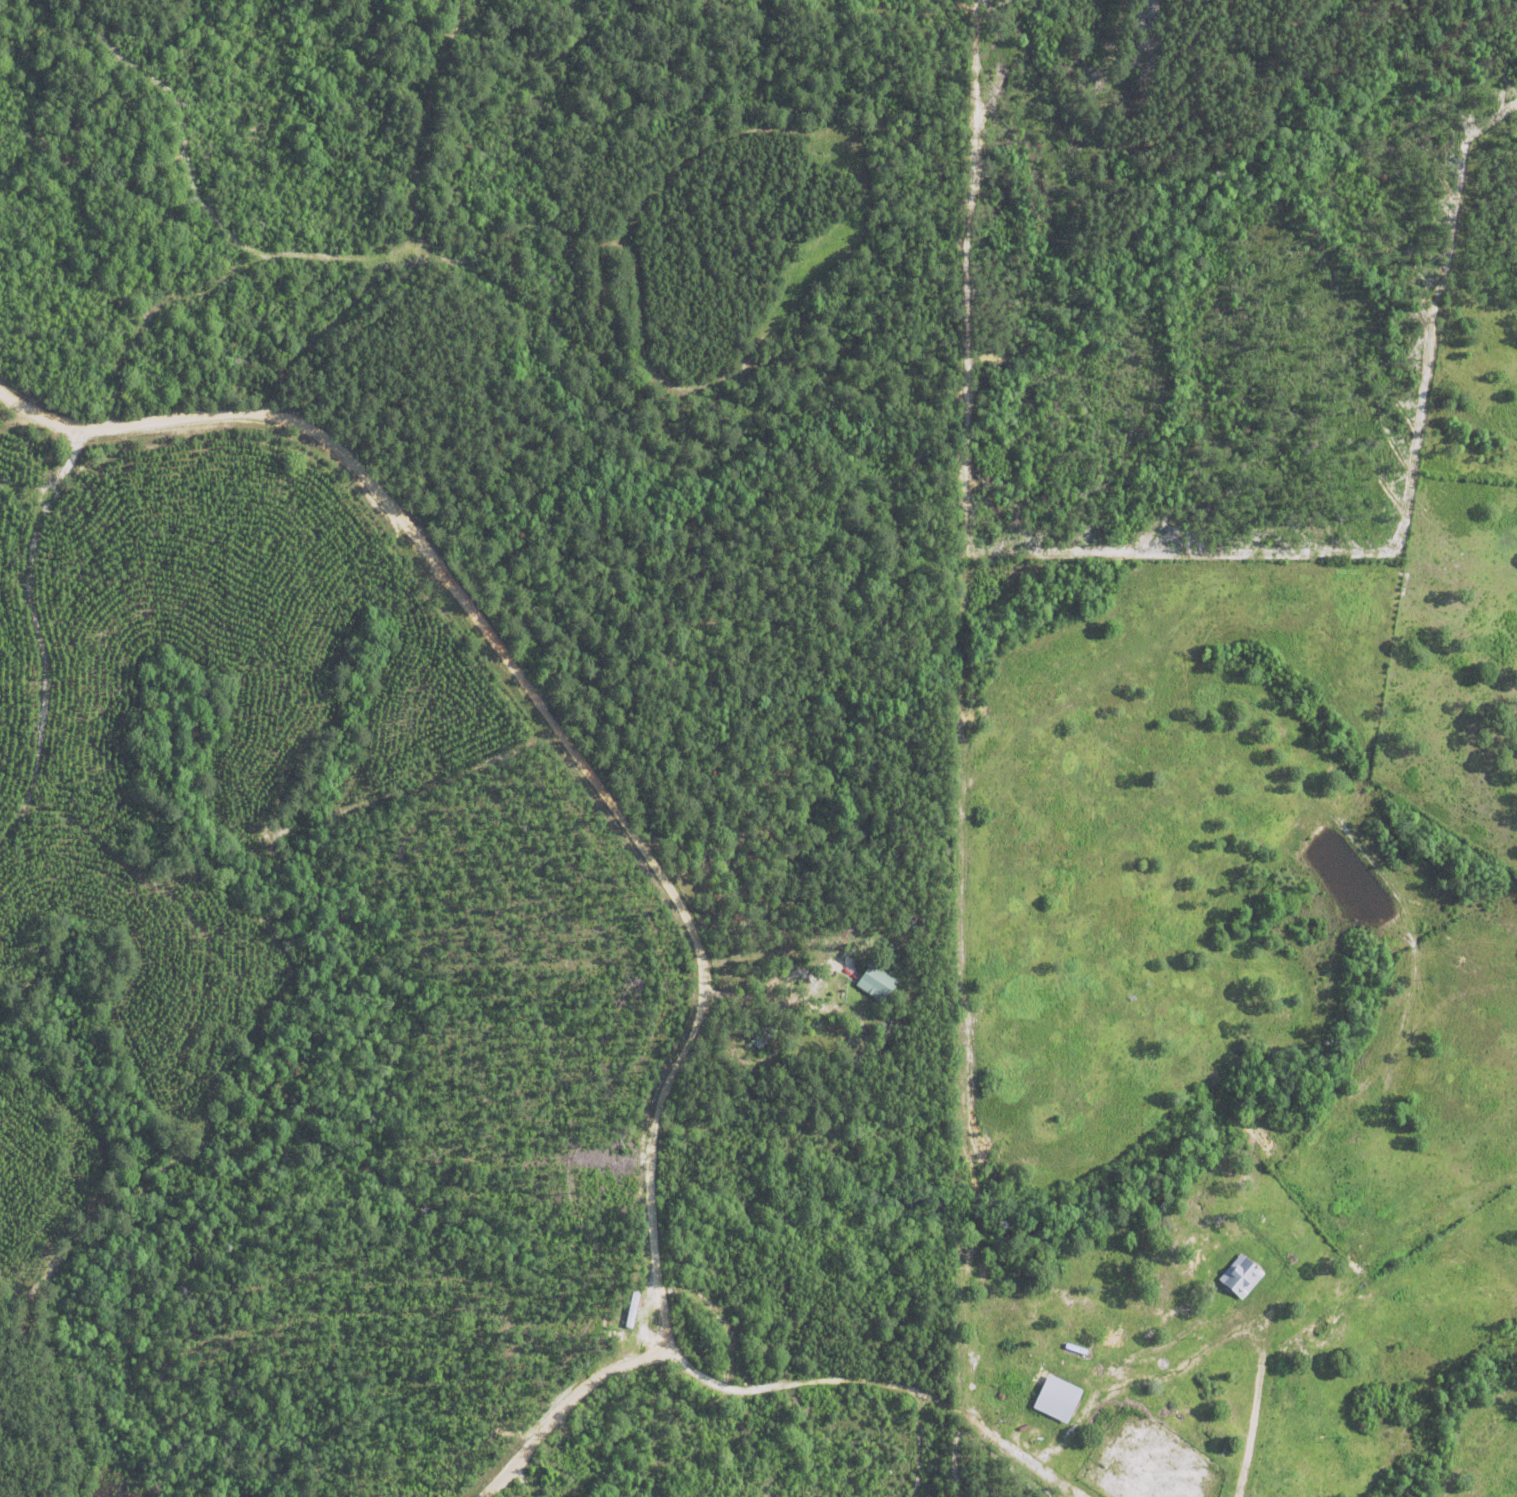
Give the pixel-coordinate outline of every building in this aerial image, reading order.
[(856,985),(885,1002),(898,979),(868,963),(856,985)] [(1264,1271),(1239,1253),(1218,1281),(1243,1299),(1264,1271)] [(1067,1423),(1082,1390),(1047,1374),(1032,1408),(1067,1423)]
